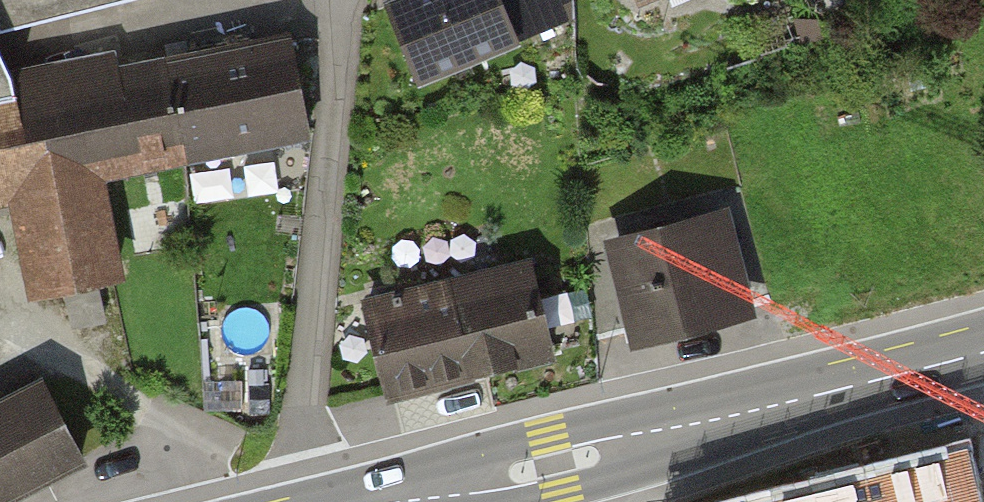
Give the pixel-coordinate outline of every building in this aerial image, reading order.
[(19,204),(38,297),(127,281),(108,181),(319,139),(302,35),(122,72),(117,54),(19,75),(3,36),(142,0),(0,0),(0,208),(19,204)] [(593,0),(422,0),(394,12),(427,88),(598,12),(593,0)] [(677,0),(645,0),(651,12),(677,0)] [(732,208),(610,239),(638,346),(759,315),(732,208)] [(542,262),(371,297),(391,397),(563,362),(542,262)] [(0,390),(0,498),(96,449),(52,364),(0,390)] [(964,453),(748,501),(975,501),(964,453)]
